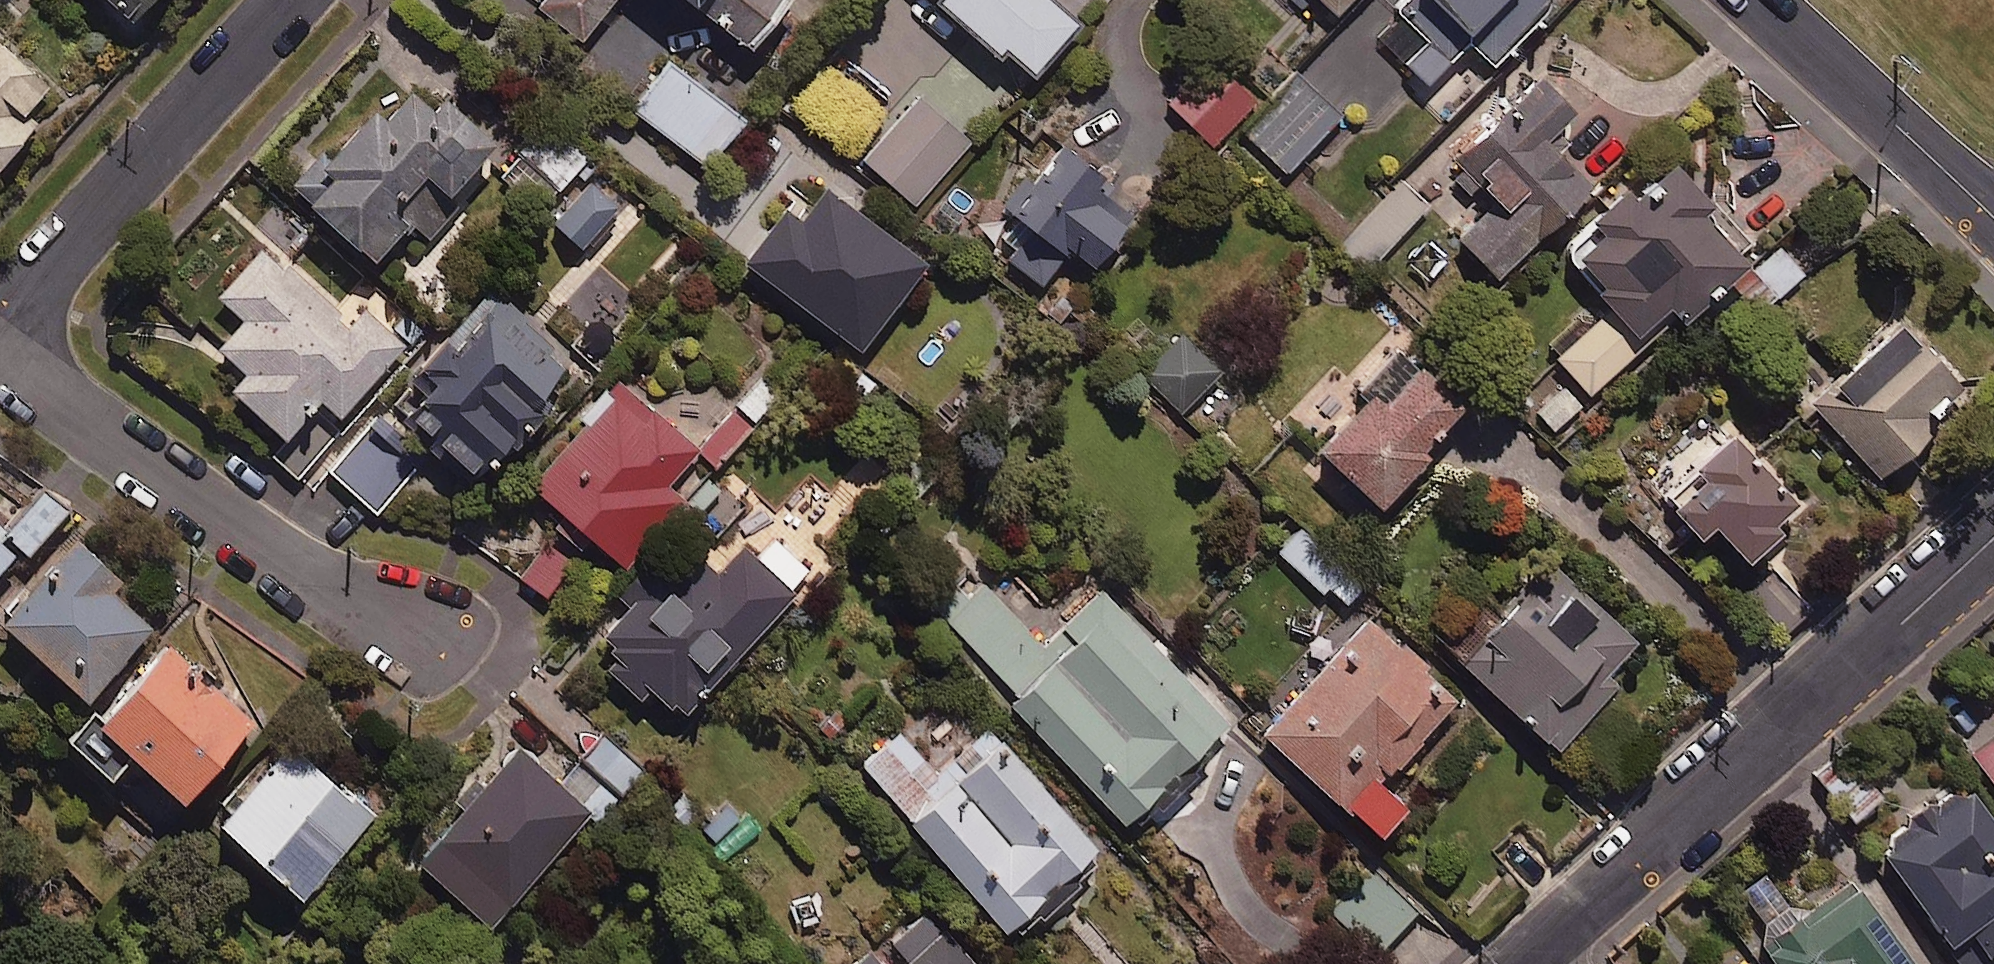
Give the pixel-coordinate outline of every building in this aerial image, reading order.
[(128,19),(146,0),(107,0),(128,19)] [(582,39),(612,0),(533,0),(582,39)] [(749,44),(784,0),(693,0),(749,44)] [(1055,0),(948,0),(1034,71),(1077,19),(1055,0)] [(1338,10),(1347,0),(1328,0),(1338,10)] [(1545,0),(1404,0),(1397,8),(1429,40),(1406,62),(1426,82),(1469,40),(1493,64),(1551,6),(1545,0)] [(36,121),(24,110),(47,83),(0,42),(0,161),(36,121)] [(744,117),(669,61),(634,108),(708,164),(744,117)] [(1255,100),(1220,66),(1178,110),(1213,143),(1255,100)] [(1342,112),(1298,72),(1243,132),(1287,172),(1342,112)] [(1578,110),(1541,73),(1451,163),(1493,204),(1460,238),(1500,278),(1594,182),(1550,139),(1578,110)] [(464,202),(449,189),(498,137),(447,90),(430,108),(410,88),(384,116),(371,104),(295,184),(377,260),(411,223),(429,240),(464,202)] [(969,143),(918,96),(859,158),(910,206),(969,143)] [(587,155),(550,123),(506,175),(543,207),(587,155)] [(1022,216),(1001,244),(1045,277),(1066,249),(1092,268),(1133,213),(1098,186),(1106,174),(1064,143),(1042,174),(1027,163),(1000,200),(1022,216)] [(1713,201),(1668,151),(1566,243),(1644,330),(1672,304),(1685,318),(1750,260),(1704,209),(1713,201)] [(1429,203),(1399,178),(1347,242),(1376,267),(1429,203)] [(636,217),(589,180),(556,222),(603,258),(636,217)] [(828,189),(807,218),(788,204),(746,261),(864,346),(926,259),(828,189)] [(353,324),(264,245),(217,299),(243,322),(206,365),(288,437),(322,397),(341,414),(405,342),(367,308),(353,324)] [(1809,277),(1781,245),(1750,272),(1778,304),(1809,277)] [(642,300),(586,252),(556,287),(569,298),(548,322),(590,359),(642,300)] [(575,367),(491,289),(406,380),(413,386),(333,472),(378,513),(435,451),(468,482),(575,367)] [(1645,342),(1614,307),(1557,358),(1589,393),(1645,342)] [(1964,385),(1904,319),(1812,402),(1880,477),(1933,429),(1925,420),(1964,385)] [(1180,337),(1142,370),(1168,400),(1206,367),(1180,337)] [(1465,403),(1402,344),(1359,390),(1367,397),(1321,447),(1357,480),(1347,491),(1373,515),(1428,455),(1422,449),(1465,403)] [(589,538),(622,566),(685,495),(699,508),(722,482),(708,469),(773,394),(758,381),(699,448),(622,380),(530,485),(562,514),(539,539),(567,563),(589,538)] [(1567,384),(1535,403),(1550,428),(1582,409),(1567,384)] [(1805,506),(1733,435),(1668,500),(1704,536),(1716,524),(1752,560),(1805,506)] [(17,549),(24,556),(67,509),(47,490),(2,539),(0,537),(0,568),(17,549)] [(629,604),(602,631),(620,649),(605,665),(633,693),(644,682),(679,716),(798,596),(792,591),(813,569),(781,537),(754,564),(698,508),(616,591),(629,604)] [(120,579),(74,540),(2,625),(89,699),(153,624),(111,589),(120,579)] [(1364,584),(1320,542),(1297,567),(1341,609),(1364,584)] [(1451,657),(1563,747),(1618,678),(1611,672),(1637,640),(1543,564),(1501,616),(1490,607),(1451,657)] [(1042,643),(984,582),(945,618),(979,654),(972,660),(1125,822),(1230,723),(1102,586),(1042,643)] [(1459,696),(1366,616),(1263,734),(1381,836),(1408,805),(1383,783),(1459,696)] [(252,722),(166,645),(102,717),(96,711),(70,740),(111,777),(131,754),(182,800),(252,722)] [(1098,848),(991,730),(939,776),(900,733),(862,767),(1007,929),(1043,897),(1053,908),(1078,885),(1068,875),(1098,848)] [(641,766),(605,737),(587,760),(623,789),(641,766)] [(1972,755),(1993,784),(1993,739),(1972,755)] [(374,818),(295,741),(219,819),(298,896),(374,818)] [(590,811),(518,748),(420,858),(492,922),(590,811)] [(1865,768),(1836,786),(1862,826),(1891,808),(1865,768)] [(1971,786),(1885,848),(1968,963),(1978,963),(1993,953),(1993,818),(1971,786)] [(1420,911),(1374,866),(1332,908),(1377,953),(1420,911)] [(1855,880),(1760,950),(1770,963),(1917,963),(1855,880)] [(928,904),(857,963),(979,963),(928,904)]
